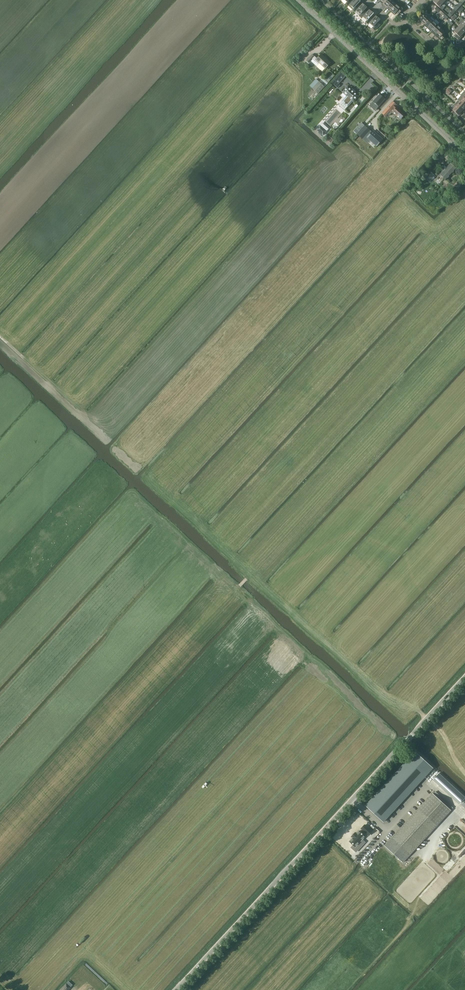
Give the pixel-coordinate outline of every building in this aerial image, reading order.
[(352,10),(355,12),(356,11),(361,6),(358,4),(361,1),(359,0),(354,0),(350,4),(350,5),(348,6),(352,10)] [(393,1),(387,8),(391,11),(397,4),(393,1)] [(355,12),(359,16),(362,18),(363,17),(367,12),(365,10),(367,7),(363,3),(361,6),(356,11),(355,12)] [(403,5),(400,8),(397,4),(391,11),(394,15),(397,12),(399,14),(405,8),(403,5)] [(362,18),(366,22),(368,25),(370,23),(369,23),(374,18),(372,16),(374,14),(370,9),(367,12),(363,17),(362,18)] [(418,19),(420,21),(424,25),(430,18),(426,14),(425,15),(423,13),(418,19)] [(375,30),(379,26),(377,24),(381,20),(376,16),(374,18),(369,23),(370,23),(374,27),(372,28),(375,30)] [(430,18),(424,25),(428,28),(434,21),(430,18)] [(436,19),(434,21),(428,28),(431,31),(438,25),(439,23),(436,19)] [(438,25),(431,31),(435,35),(441,28),(438,25)] [(441,28),(435,35),(441,41),(447,35),(444,33),(445,32),(441,28)] [(459,40),(461,38),(464,34),(458,28),(454,32),(456,34),(454,36),(459,40)] [(326,69),(331,63),(322,54),(317,59),(312,54),(307,60),(310,63),(313,59),(318,64),(320,63),(326,69)] [(323,77),(319,82),(325,87),(329,82),(327,81),(323,77)] [(340,85),(334,80),(332,83),(338,88),(340,85)] [(318,93),(325,87),(319,82),(313,88),(318,93)] [(353,102),(359,96),(348,86),(342,92),(347,96),(342,101),(348,106),(352,101),(353,102)] [(385,99),(380,94),(370,104),(376,109),(385,99)] [(458,100),(454,104),(463,112),(464,109),(464,107),(458,100)] [(386,111),(383,114),(386,117),(387,115),(388,115),(389,116),(392,113),(400,120),(406,114),(398,106),(398,107),(396,106),(397,105),(394,102),(386,111)] [(455,112),(459,116),(463,112),(454,104),(450,108),(452,110),(451,112),(453,114),(455,112)] [(361,123),(354,131),(357,134),(364,125),(361,123)] [(327,131),(320,125),(316,129),(323,135),(327,131)] [(383,139),(373,131),(371,133),(369,131),(370,130),(365,126),(358,135),(362,139),(365,136),(377,146),(383,139)] [(446,180),(457,169),(451,164),(446,169),(443,167),(441,170),(443,171),(442,172),(443,172),(441,175),(446,180)] [(429,170),(423,177),(429,182),(435,175),(429,170)] [(410,758),(366,806),(383,822),(427,774),(433,768),(415,751),(410,758)] [(433,779),(460,804),(464,798),(464,797),(439,773),(433,779)] [(403,862),(451,810),(432,793),(385,845),(403,862)] [(372,832),(365,825),(361,829),(363,830),(366,832),(369,835),(372,832)] [(356,846),(365,836),(364,835),(366,832),(363,830),(361,832),(359,831),(357,834),(355,833),(352,837),(353,838),(350,841),(354,845),(351,847),(356,852),(359,849),(356,846)]
